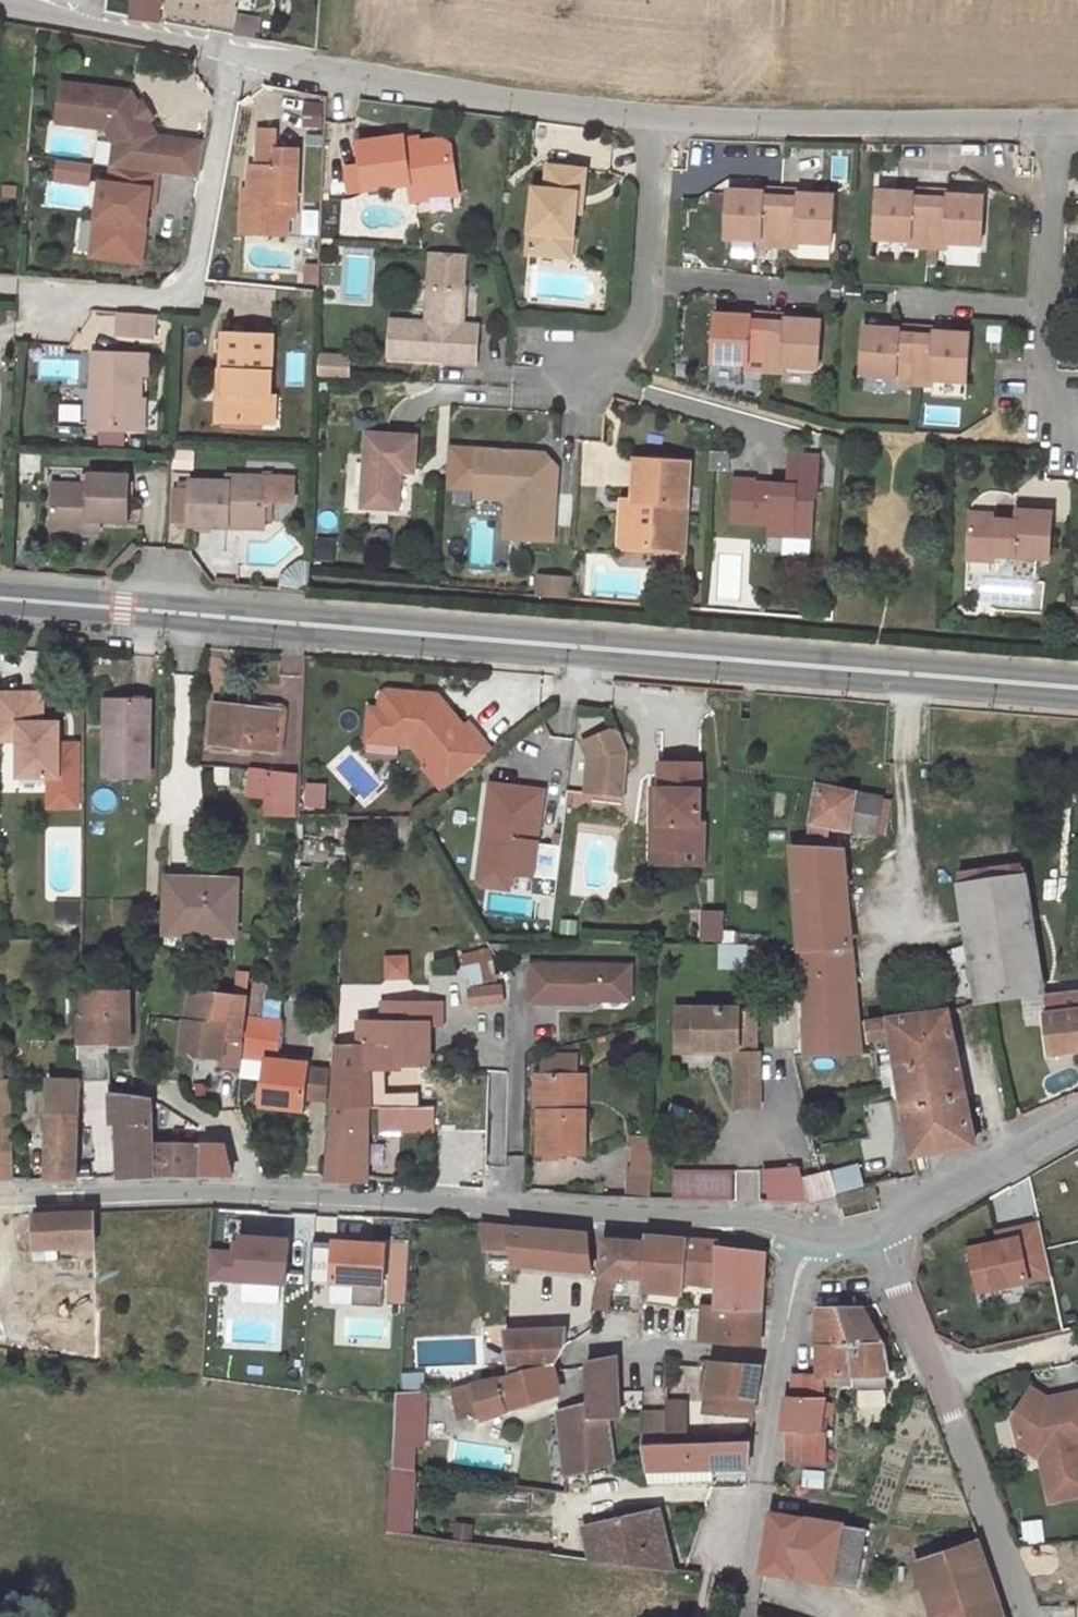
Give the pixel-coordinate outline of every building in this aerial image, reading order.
[(156,18),(159,0),(132,0),(131,13),(156,18)] [(235,33),(258,35),(260,15),(237,13),(235,33)] [(117,146),(113,169),(157,175),(197,181),(203,146),(154,139),(154,137),(129,94),(65,85),(60,123),(108,130),(117,146)] [(325,127),(325,102),(306,102),(306,126),(325,127)] [(285,235),(286,216),(286,201),(294,202),(295,149),(274,148),(274,130),(255,129),(254,165),(246,166),(245,199),(240,199),(239,234),(285,235)] [(359,144),(362,168),(365,192),(409,186),(410,192),(453,188),(448,147),(442,142),(404,145),(403,139),(359,144)] [(57,181),(93,186),(95,164),(60,159),(57,181)] [(365,192),(362,168),(345,170),(347,194),(365,192)] [(587,172),(550,168),(548,192),(537,191),(529,251),(571,257),(577,213),(582,213),(587,172)] [(157,175),(113,169),(111,186),(102,185),(92,258),(133,263),(138,228),(145,229),(147,209),(152,210),(157,175)] [(453,188),(410,192),(411,200),(453,196),(453,188)] [(831,196),(728,190),(724,237),(760,240),(759,245),(795,248),(796,241),(828,243),(831,196)] [(913,247),(915,193),(876,191),(873,240),(905,241),(906,247),(913,247)] [(979,198),(915,193),(913,247),(943,249),(944,244),(976,246),(979,198)] [(286,201),(286,216),(294,216),(294,202),(286,201)] [(305,207),(305,233),(323,233),(322,207),(305,207)] [(466,255),(433,252),(432,260),(465,262),(466,255)] [(432,260),(430,286),(463,289),(465,262),(432,260)] [(461,339),(462,324),(466,289),(463,289),(430,286),(427,323),(393,320),(389,356),(444,359),(445,361),(476,364),(478,341),(461,339)] [(818,322),(714,314),(709,360),(744,364),(744,369),(780,373),(781,366),(815,369),(818,322)] [(154,346),(155,322),(117,319),(114,341),(154,346)] [(479,326),(462,324),(461,339),(478,341),(479,326)] [(894,384),(908,385),(910,331),(860,327),(856,375),(893,379),(894,384)] [(966,335),(910,331),(908,385),(929,387),(929,381),(962,384),(966,335)] [(220,422),(265,424),(266,399),(273,400),(272,398),(275,338),(224,336),(222,372),(227,373),(225,397),(221,397),(220,422)] [(152,351),(97,350),(94,429),(143,432),(145,371),(151,372),(152,351)] [(323,351),(320,376),(352,380),(356,356),(323,351)] [(279,398),(272,398),(273,400),(266,399),(265,424),(277,425),(279,398)] [(63,400),(63,420),(83,420),(84,401),(63,400)] [(415,440),(367,437),(361,507),(399,510),(401,472),(413,472),(415,440)] [(547,455),(477,451),(474,498),(502,499),(508,505),(506,538),(553,541),(556,466),(547,455)] [(757,481),(733,479),(730,521),(768,524),(768,528),(776,529),(787,536),(814,538),(820,458),(788,456),(785,487),(757,484),(757,481)] [(689,465),(638,463),(636,502),(625,502),(622,547),(685,550),(689,465)] [(52,531),(83,533),(83,522),(103,523),(131,524),(133,478),(92,476),(91,487),(55,485),(52,531)] [(193,492),(181,491),(179,527),(191,527),(191,529),(229,530),(230,523),(272,524),(273,515),(265,515),(266,506),(295,507),(295,482),(228,480),(229,487),(192,485),(193,492)] [(990,516),(963,515),(960,561),(987,562),(988,557),(1042,560),(1045,514),(1010,512),(1009,523),(990,522),(990,516)] [(103,534),(103,523),(83,522),(83,533),(103,534)] [(278,595),(306,597),(308,565),(298,564),(292,568),(278,588),(278,595)] [(540,576),(539,596),(573,598),(574,578),(540,576)] [(0,690),(0,722),(13,722),(13,738),(18,738),(18,774),(49,774),(49,804),(75,804),(75,751),(59,751),(59,741),(59,719),(42,719),(42,690),(0,690)] [(427,771),(445,793),(494,754),(472,726),(467,730),(441,697),(390,692),(385,696),(384,710),(373,709),(370,742),(414,746),(431,768),(427,771)] [(114,733),(115,701),(107,700),(106,733),(114,733)] [(152,704),(115,701),(114,733),(106,733),(105,780),(150,783),(152,704)] [(279,711),(215,707),(213,745),(277,751),(279,711)] [(0,722),(0,738),(13,738),(13,722),(0,722)] [(593,801),(628,802),(630,757),(623,740),(615,737),(588,750),(595,765),(593,801)] [(59,751),(75,751),(75,804),(85,803),(85,741),(59,741),(59,751)] [(686,852),(691,770),(664,770),(665,807),(656,807),(655,830),(669,830),(669,853),(686,852)] [(702,770),(691,770),(686,852),(708,852),(707,828),(704,828),(702,770)] [(265,816),(295,818),(298,775),(269,774),(265,816)] [(310,781),(308,807),(329,809),(331,783),(310,781)] [(875,835),(882,798),(821,786),(808,846),(794,844),(814,1058),(870,1054),(844,849),(827,849),(832,828),(875,835)] [(546,795),(491,789),(485,842),(491,842),(487,876),(514,879),(535,882),(546,795)] [(669,830),(655,830),(655,853),(655,870),(708,868),(708,852),(686,852),(669,853),(669,830)] [(581,885),(609,889),(617,843),(588,838),(581,885)] [(487,876),(491,842),(485,842),(480,885),(485,892),(512,896),(514,879),(487,876)] [(978,1002),(1044,994),(1025,876),(960,884),(978,1002)] [(178,940),(189,940),(237,938),(240,883),(216,882),(171,884),(169,934),(176,934),(178,940)] [(82,927),(83,905),(61,905),(60,926),(82,927)] [(708,940),(728,940),(729,914),(707,915),(708,940)] [(722,970),(753,970),(753,944),(722,944),(722,970)] [(241,948),(239,971),(248,972),(252,949),(241,948)] [(387,954),(387,980),(412,980),(412,954),(387,954)] [(249,1014),(258,1015),(265,960),(256,959),(249,1014)] [(248,972),(239,971),(199,966),(189,1009),(183,1057),(223,1061),(225,1044),(241,1048),(248,972)] [(630,1002),(631,970),(580,968),(530,967),(529,1006),(589,1008),(589,1001),(630,1002)] [(1044,994),(1051,1053),(1077,1050),(1077,989),(1044,994)] [(476,994),(475,1007),(505,1008),(505,995),(476,994)] [(84,1017),(82,1018),(81,1046),(129,1047),(128,996),(84,995),(84,1017)] [(387,1005),(388,1025),(390,1025),(433,1026),(446,1025),(446,1005),(434,1006),(387,1005)] [(681,1010),(682,1044),(701,1045),(702,1051),(746,1050),(743,1010),(681,1010)] [(973,1144),(973,1134),(950,1012),(880,1022),(883,1041),(897,1040),(916,1156),(973,1144)] [(280,1025),(258,1022),(248,1021),(245,1062),(264,1063),(261,1108),(304,1112),(308,1067),(276,1063),(280,1025)] [(360,1024),(360,1050),(404,1055),(403,1064),(434,1064),(433,1026),(390,1025),(388,1025),(360,1024)] [(701,1045),(682,1044),(682,1054),(702,1054),(702,1051),(701,1045)] [(370,1109),(372,1094),(373,1075),(403,1076),(403,1064),(404,1055),(360,1050),(339,1047),(335,1108),(369,1109),(370,1109)] [(765,1057),(743,1055),(745,1109),(767,1108),(765,1057)] [(546,1061),(545,1083),(569,1084),(569,1063),(546,1061)] [(16,1184),(13,1082),(0,1082),(0,1185),(16,1184)] [(78,1180),(79,1082),(53,1082),(54,1113),(48,1113),(46,1182),(78,1180)] [(580,1163),(581,1121),(574,1121),(575,1084),(569,1084),(545,1083),(533,1083),(531,1121),(535,1122),(535,1161),(580,1163)] [(437,1096),(372,1094),(370,1109),(387,1109),(437,1110),(437,1096)] [(121,1177),(203,1176),(202,1146),(178,1146),(153,1146),(152,1130),(151,1102),(136,1098),(100,1095),(100,1120),(118,1121),(121,1177)] [(367,1184),(369,1109),(335,1108),(330,1182),(367,1184)] [(436,1134),(437,1110),(387,1109),(388,1134),(436,1134)] [(177,1131),(152,1130),(153,1146),(178,1146),(177,1131)] [(651,1142),(633,1142),(633,1172),(651,1173),(651,1142)] [(212,1146),(202,1146),(203,1176),(231,1177),(223,1153),(212,1154),(212,1146)] [(677,1170),(677,1180),(735,1182),(735,1172),(677,1170)] [(770,1203),(809,1204),(800,1173),(771,1173),(770,1203)] [(809,1204),(838,1198),(830,1173),(818,1175),(802,1180),(809,1204)] [(735,1202),(735,1182),(677,1180),(677,1201),(735,1202)] [(873,1189),(838,1198),(840,1207),(875,1198),(873,1189)] [(36,1250),(95,1249),(94,1216),(34,1218),(36,1250)] [(1041,1223),(1001,1231),(1003,1244),(1024,1239),(1033,1282),(1053,1278),(1041,1223)] [(513,1251),(510,1230),(493,1228),(498,1250),(497,1251),(513,1251)] [(587,1238),(510,1230),(513,1251),(515,1269),(594,1275),(587,1238)] [(239,1249),(213,1247),(211,1279),(236,1281),(248,1282),(287,1285),(290,1239),(240,1235),(239,1249)] [(683,1283),(687,1241),(648,1237),(645,1242),(646,1243),(643,1280),(642,1280),(641,1293),(678,1295),(679,1282),(683,1283)] [(594,1293),(599,1293),(607,1293),(616,1291),(616,1278),(642,1280),(643,1280),(646,1243),(645,1242),(602,1239),(594,1293)] [(1003,1244),(973,1250),(982,1293),(1013,1286),(1033,1282),(1024,1239),(1003,1244)] [(719,1245),(687,1241),(683,1283),(717,1284),(721,1249),(719,1245)] [(312,1283),(356,1286),(355,1307),(385,1309),(387,1259),(382,1259),(383,1246),(336,1243),(336,1246),(314,1244),(312,1283)] [(38,1282),(76,1279),(97,1278),(95,1249),(36,1250),(38,1282)] [(717,1284),(723,1285),(763,1287),(764,1254),(721,1249),(717,1284)] [(98,1290),(97,1278),(76,1279),(77,1290),(98,1290)] [(763,1287),(723,1285),(722,1306),(761,1309),(763,1287)] [(77,1313),(100,1315),(99,1296),(77,1295),(77,1313)] [(710,1342),(712,1305),(703,1304),(700,1342),(710,1342)] [(760,1345),(761,1309),(722,1306),(712,1305),(710,1342),(760,1345)] [(795,1376),(794,1398),(827,1398),(829,1376),(854,1375),(842,1307),(821,1308),(821,1375),(795,1376)] [(866,1307),(842,1307),(854,1375),(854,1390),(891,1391),(891,1372),(890,1346),(866,1307)] [(518,1371),(554,1367),(565,1346),(567,1330),(506,1330),(509,1374),(509,1379),(517,1377),(518,1371)] [(586,1407),(590,1407),(608,1405),(619,1404),(618,1360),(611,1360),(584,1364),(586,1407)] [(706,1413),(755,1418),(761,1366),(712,1361),(706,1413)] [(556,1392),(554,1367),(518,1371),(517,1377),(509,1379),(509,1374),(474,1381),(474,1385),(453,1389),(458,1419),(479,1415),(480,1422),(529,1401),(556,1392)] [(404,1390),(428,1390),(428,1373),(404,1373),(404,1390)] [(1064,1400),(1060,1405),(1052,1400),(1035,1389),(1016,1418),(1025,1460),(1044,1456),(1054,1502),(1077,1496),(1077,1397),(1064,1400)] [(397,1394),(397,1406),(395,1449),(424,1446),(425,1392),(397,1394)] [(1052,1400),(1060,1405),(1064,1400),(1077,1397),(1077,1395),(1052,1400)] [(790,1433),(821,1433),(827,1398),(794,1398),(789,1399),(784,1433),(790,1433)] [(685,1403),(666,1402),(666,1415),(665,1443),(667,1443),(684,1442),(685,1403)] [(643,1414),(642,1444),(665,1443),(666,1415),(643,1414)] [(821,1433),(790,1433),(786,1469),(815,1473),(821,1433)] [(828,1435),(821,1433),(815,1473),(825,1475),(828,1435)] [(642,1444),(644,1458),(648,1484),(686,1482),(685,1470),(749,1467),(751,1443),(668,1448),(667,1443),(665,1443),(642,1444)] [(585,1528),(594,1559),(606,1560),(675,1569),(660,1511),(585,1528)] [(834,1564),(841,1526),(773,1514),(764,1573),(831,1583),(834,1564)] [(1044,1518),(1023,1523),(1028,1544),(1049,1539),(1044,1518)] [(863,1530),(841,1526),(834,1564),(857,1567),(863,1530)] [(978,1543),(922,1563),(941,1616),(1005,1616),(978,1543)] [(758,1616),(771,1616),(773,1604),(760,1601),(758,1616)]
